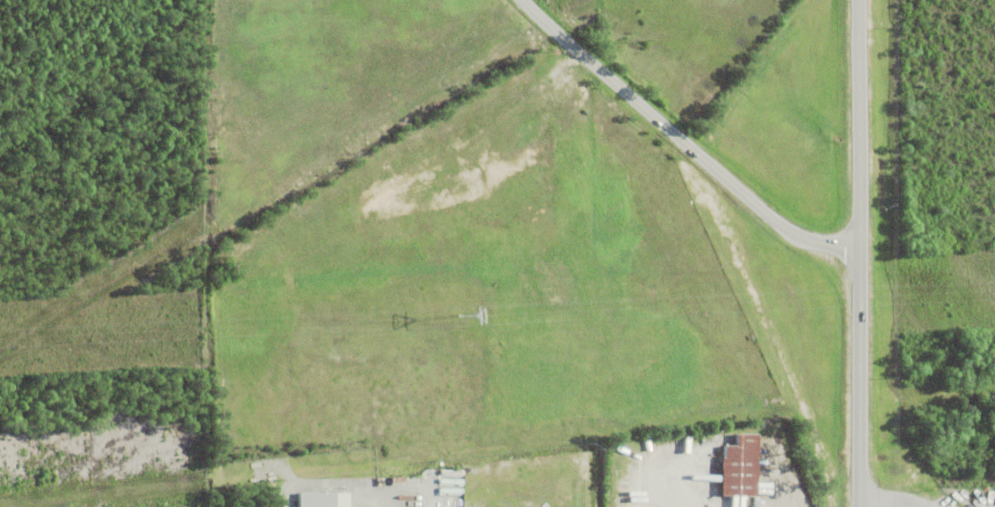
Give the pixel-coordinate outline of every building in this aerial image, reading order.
[(720,495),(721,457),(724,457),(724,445),(735,446),(735,434),(757,434),(756,496),(720,495)] [(293,492),(293,506),(339,506),(339,491),(293,492)]
